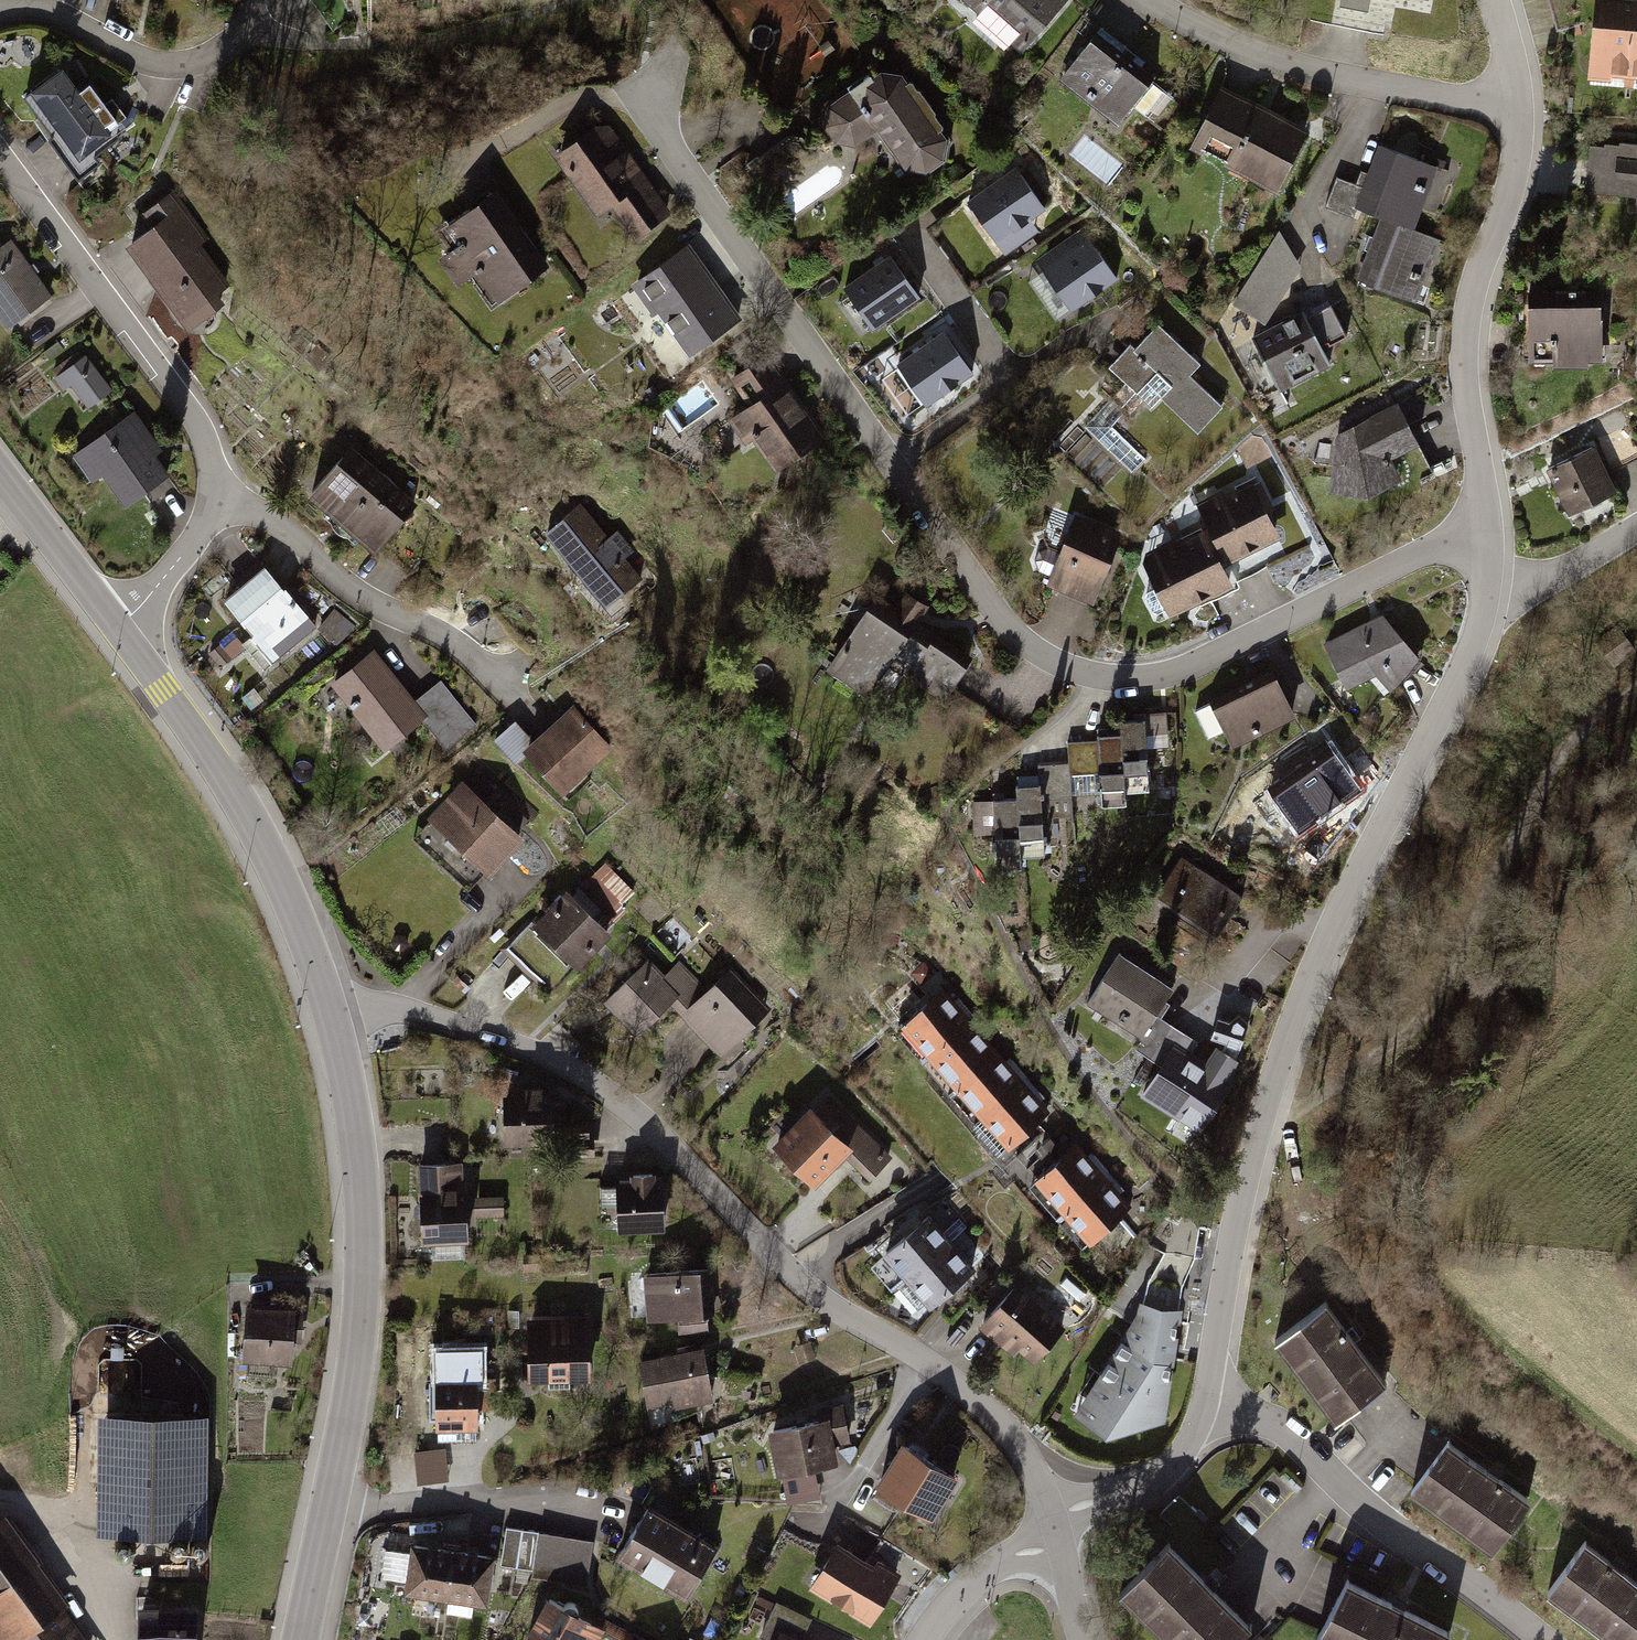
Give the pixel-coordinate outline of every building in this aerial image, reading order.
[(981,13),(976,19),(1009,49),(1015,43),(1024,51),(1068,1),(1066,0),(966,0),(981,13)] [(1342,8),(1366,12),(1368,0),(1343,0),(1342,8)] [(1627,0),(1599,0),(1593,74),(1625,77),(1624,90),(1631,90),(1636,9),(1636,1),(1627,0)] [(1089,25),(1083,21),(1076,30),(1082,34),(1089,25)] [(1101,29),(1064,78),(1088,96),(1086,99),(1093,104),(1095,101),(1122,122),(1133,107),(1148,119),(1152,113),(1158,119),(1173,100),(1170,98),(1172,95),(1168,92),(1166,94),(1118,58),(1126,48),(1101,29)] [(62,69),(25,96),(78,167),(118,137),(116,133),(130,123),(118,107),(110,113),(89,84),(79,91),(62,69)] [(827,113),(825,131),(836,146),(849,148),(854,149),(877,134),(906,174),(928,177),(947,161),(950,142),(904,78),(878,74),(827,113)] [(1222,95),(1194,147),(1229,165),(1232,158),(1261,173),(1257,180),(1281,193),(1311,137),(1286,123),(1284,127),(1222,95)] [(594,134),(558,159),(582,193),(593,195),(604,210),(612,204),(636,238),(667,216),(644,183),(637,188),(626,173),(629,161),(610,134),(594,134)] [(1592,147),(1588,195),(1636,200),(1636,147),(1621,145),(1620,148),(1605,146),(1605,149),(1592,147)] [(1431,168),(1380,148),(1370,176),(1367,175),(1362,188),(1365,189),(1357,210),(1407,229),(1421,193),(1425,195),(1427,190),(1423,189),(1431,168)] [(1040,210),(1016,174),(975,202),(972,204),(997,240),(1018,226),(1040,210)] [(1343,204),(1351,184),(1348,183),(1337,179),(1326,208),(1339,214),(1343,204)] [(1357,210),(1365,189),(1362,188),(1351,184),(1339,214),(1353,219),(1357,210)] [(157,223),(132,242),(185,314),(203,300),(210,310),(220,302),(213,292),(224,284),(195,245),(204,238),(191,222),(198,217),(183,196),(175,201),(170,194),(148,210),(157,223)] [(496,198),(450,229),(463,247),(442,262),(459,286),(482,270),(502,298),(545,268),(496,198)] [(1369,253),(1359,281),(1424,306),(1430,289),(1416,284),(1417,280),(1421,281),(1423,276),(1419,275),(1433,239),(1382,220),(1374,240),(1372,239),(1367,252),(1369,253)] [(1302,270),(1279,233),(1234,304),(1267,325),(1302,270)] [(0,248),(0,313),(9,325),(49,295),(9,241),(0,248)] [(1114,280),(1088,244),(1046,274),(1054,285),(1072,310),(1114,280)] [(689,254),(638,290),(653,312),(657,309),(690,355),(725,331),(694,289),(707,279),(689,254)] [(915,297),(889,261),(846,291),(873,328),(915,297)] [(1602,294),(1529,296),(1531,360),(1555,359),(1555,364),(1589,363),(1589,348),(1603,347),(1602,294)] [(1304,313),(1253,338),(1276,383),(1308,367),(1313,376),(1330,367),(1319,346),(1327,342),(1329,347),(1347,339),(1331,308),(1314,316),(1317,323),(1311,326),(1304,313)] [(1130,345),(1108,367),(1151,409),(1162,398),(1199,433),(1222,409),(1190,378),(1200,367),(1158,327),(1135,350),(1130,345)] [(968,373),(942,337),(899,367),(925,403),(968,373)] [(750,370),(734,381),(754,410),(748,414),(762,435),(757,438),(778,470),(821,441),(785,388),(779,391),(747,343),(737,350),(750,370)] [(85,357),(57,377),(64,387),(72,381),(92,367),(85,357)] [(92,367),(72,381),(88,404),(109,389),(92,367)] [(1301,387),(1285,395),(1295,415),(1310,407),(1301,387)] [(1399,406),(1338,436),(1331,496),(1371,503),(1407,484),(1396,462),(1422,449),(1409,424),(1426,417),(1413,394),(1399,406)] [(1120,419),(1106,406),(1085,428),(1132,473),(1144,460),(1111,428),(1120,419)] [(134,413),(81,451),(98,474),(103,471),(126,503),(166,474),(144,443),(152,437),(134,413)] [(1612,470),(1636,458),(1636,448),(1626,426),(1597,440),(1612,470)] [(1252,436),(1238,449),(1247,470),(1271,455),(1262,438),(1252,436)] [(1593,447),(1548,469),(1572,518),(1617,495),(1593,447)] [(353,451),(314,495),(374,549),(384,539),(414,505),(353,451)] [(1197,512),(1206,531),(1223,567),(1274,543),(1277,535),(1260,499),(1267,496),(1260,482),(1197,512)] [(581,503),(547,531),(610,606),(644,577),(627,557),(635,549),(618,529),(609,536),(581,503)] [(1054,577),(1051,585),(1093,602),(1120,537),(1078,520),(1063,556),(1047,550),(1039,553),(1035,562),(1039,571),(1054,577)] [(1215,571),(1223,567),(1206,531),(1152,556),(1164,581),(1162,588),(1147,595),(1145,602),(1151,615),(1157,617),(1172,610),(1179,613),(1225,591),(1215,571)] [(262,566),(224,598),(276,659),(314,626),(262,566)] [(796,602),(807,584),(798,578),(786,596),(796,602)] [(877,600),(831,670),(865,693),(888,659),(947,698),(971,662),(915,625),(926,609),(907,596),(896,612),(877,600)] [(337,615),(320,628),(333,645),(343,637),(346,626),(337,615)] [(1384,619),(1326,647),(1348,693),(1379,678),(1393,694),(1425,666),(1384,619)] [(1617,626),(1595,641),(1604,654),(1626,638),(1617,626)] [(220,647),(211,654),(221,666),(230,659),(220,647)] [(376,654),(334,687),(384,748),(425,716),(450,747),(477,727),(441,682),(415,702),(376,654)] [(1292,720),(1272,678),(1190,717),(1203,743),(1226,732),(1234,747),(1292,720)] [(514,765),(527,753),(565,793),(612,750),(574,709),(535,744),(516,723),(494,743),(514,765)] [(1145,725),(1122,726),(1127,796),(1150,795),(1145,725)] [(1122,739),(1098,740),(1099,743),(1101,776),(1103,810),(1127,809),(1122,739)] [(1040,789),(1041,801),(1072,799),(1071,778),(1101,776),(1099,743),(1068,745),(1070,766),(1039,768),(1040,789)] [(1330,753),(1275,792),(1303,832),(1358,792),(1330,753)] [(476,771),(413,840),(470,892),(521,836),(490,808),(502,794),(476,771)] [(1040,789),(1017,791),(1021,861),(1045,859),(1044,847),(1042,820),(1065,818),(1073,818),(1072,799),(1041,801),(1040,789)] [(1017,803),(993,804),(996,849),(992,849),(992,854),(997,854),(999,874),(1022,873),(1017,803)] [(1067,845),(1065,818),(1042,820),(1044,847),(1067,845)] [(1162,895),(1201,918),(1197,924),(1219,937),(1244,897),(1184,860),(1162,895)] [(625,892),(601,868),(582,887),(607,910),(625,892)] [(528,924),(505,947),(550,991),(574,967),(571,963),(604,930),(565,891),(531,926),(528,924)] [(1121,957),(1090,1003),(1092,1005),(1097,997),(1124,1015),(1122,1020),(1128,1024),(1131,1020),(1144,1028),(1139,1036),(1142,1038),(1136,1048),(1153,1059),(1172,1028),(1156,1017),(1173,991),(1121,957)] [(680,1012),(704,989),(679,963),(663,977),(647,959),(605,999),(635,1028),(667,999),(680,1012)] [(751,986),(729,965),(704,989),(680,1012),(718,1051),(720,1048),(714,1042),(735,1022),(742,1030),(764,1009),(746,991),(751,986)] [(945,993),(901,1032),(953,1092),(998,1053),(983,1037),(989,1032),(964,1004),(959,1008),(945,993)] [(1247,1028),(1239,1018),(1230,1025),(1219,1021),(1212,1040),(1240,1049),(1247,1028)] [(1165,1067),(1145,1098),(1147,1100),(1151,1093),(1182,1112),(1178,1119),(1203,1135),(1237,1081),(1231,1078),(1239,1064),(1219,1051),(1209,1067),(1190,1055),(1197,1043),(1172,1028),(1153,1059),(1165,1067)] [(998,1053),(953,1092),(1006,1151),(1029,1131),(1050,1113),(1036,1096),(1041,1092),(1016,1064),(1011,1068),(998,1053)] [(511,1093),(502,1093),(504,1140),(560,1138),(587,1137),(586,1121),(565,1122),(565,1102),(548,1103),(547,1092),(537,1092),(537,1084),(511,1085),(511,1093)] [(809,1106),(774,1141),(813,1179),(846,1146),(873,1173),(891,1155),(830,1094),(813,1111),(809,1106)] [(587,1137),(560,1138),(561,1156),(592,1155),(591,1137),(587,1137)] [(1058,1149),(1051,1141),(1043,1148),(1050,1156),(1058,1149)] [(1065,1158),(1033,1187),(1065,1223),(1086,1246),(1130,1208),(1116,1191),(1121,1187),(1097,1159),(1091,1163),(1078,1148),(1065,1158)] [(418,1212),(420,1240),(463,1237),(460,1196),(450,1197),(448,1170),(437,1162),(415,1163),(418,1202),(414,1202),(411,1205),(411,1210),(415,1213),(418,1212)] [(629,1184),(599,1187),(602,1222),(622,1221),(622,1224),(662,1221),(659,1181),(650,1182),(649,1172),(629,1173),(629,1184)] [(500,1197),(474,1198),(474,1214),(501,1212),(500,1197)] [(880,1252),(903,1278),(949,1237),(926,1211),(880,1252)] [(1178,1225),(1164,1218),(1148,1242),(1164,1251),(1147,1279),(1140,1313),(1175,1319),(1180,1286),(1192,1257),(1197,1230),(1178,1225)] [(903,1278),(926,1304),(972,1263),(949,1237),(903,1278)] [(535,1254),(522,1254),(522,1268),(536,1268),(535,1254)] [(642,1273),(646,1317),(675,1314),(677,1334),(705,1331),(705,1312),(711,1311),(707,1267),(642,1273)] [(1014,1286),(982,1322),(1000,1338),(1005,1333),(1034,1358),(1061,1328),(1014,1286)] [(1326,1304),(1278,1339),(1336,1417),(1384,1382),(1326,1304)] [(290,1309),(249,1306),(246,1356),(286,1359),(287,1339),(299,1339),(301,1313),(289,1312),(290,1309)] [(1140,1313),(1070,1409),(1106,1431),(1164,1419),(1175,1319),(1140,1313)] [(529,1329),(530,1373),(547,1373),(547,1386),(568,1386),(568,1374),(587,1374),(585,1314),(564,1314),(564,1324),(545,1325),(545,1329),(529,1329)] [(709,1394),(699,1347),(639,1359),(647,1399),(684,1392),(686,1399),(709,1394)] [(431,1381),(431,1419),(438,1419),(439,1439),(469,1439),(469,1423),(473,1423),(473,1407),(491,1406),(490,1377),(472,1378),(472,1374),(439,1375),(439,1381),(431,1381)] [(821,1418),(768,1429),(776,1472),(780,1471),(812,1465),(834,1460),(829,1439),(847,1435),(841,1406),(819,1410),(821,1418)] [(94,1412),(92,1528),(201,1530),(203,1414),(94,1412)] [(1447,1438),(1411,1487),(1492,1546),(1528,1497),(1447,1438)] [(900,1443),(875,1482),(924,1513),(949,1474),(900,1443)] [(444,1447),(414,1450),(417,1481),(447,1479),(444,1447)] [(10,1479),(0,1448),(0,1482),(10,1479)] [(818,1496),(812,1465),(780,1471),(786,1503),(818,1496)] [(645,1504),(617,1551),(686,1592),(714,1545),(645,1504)] [(0,1518),(0,1639),(7,1639),(11,1637),(14,1639),(71,1639),(69,1636),(74,1633),(54,1606),(58,1603),(27,1560),(32,1556),(3,1516),(0,1518)] [(504,1526),(499,1564),(531,1569),(533,1559),(537,1531),(504,1526)] [(592,1540),(537,1531),(533,1559),(530,1576),(547,1578),(568,1582),(585,1584),(587,1567),(592,1540)] [(880,1539),(865,1563),(893,1581),(909,1557),(880,1539)] [(403,1580),(402,1588),(445,1594),(452,1548),(408,1541),(406,1552),(384,1549),(380,1576),(403,1580)] [(1613,1639),(1636,1639),(1636,1580),(1586,1542),(1549,1592),(1613,1639)] [(1127,1582),(1162,1616),(1157,1621),(1169,1633),(1174,1628),(1187,1639),(1234,1639),(1249,1625),(1164,1544),(1127,1582)] [(824,1568),(829,1571),(818,1589),(869,1620),(893,1581),(865,1563),(837,1546),(824,1568)] [(488,1553),(452,1548),(445,1594),(447,1595),(444,1612),(470,1616),(473,1599),(482,1600),(488,1553)] [(1321,1628),(1345,1639),(1446,1639),(1449,1633),(1345,1580),(1321,1628)] [(771,1602),(758,1596),(756,1601),(769,1607),(771,1602)] [(521,1637),(527,1639),(608,1639),(615,1627),(567,1601),(564,1600),(561,1601),(560,1604),(552,1600),(551,1602),(542,1597),(521,1637)] [(808,1619),(777,1604),(761,1636),(769,1639),(798,1639),(808,1619)] [(144,1607),(143,1639),(187,1639),(188,1608),(144,1607)] [(615,1626),(608,1639),(640,1639),(615,1626)]
